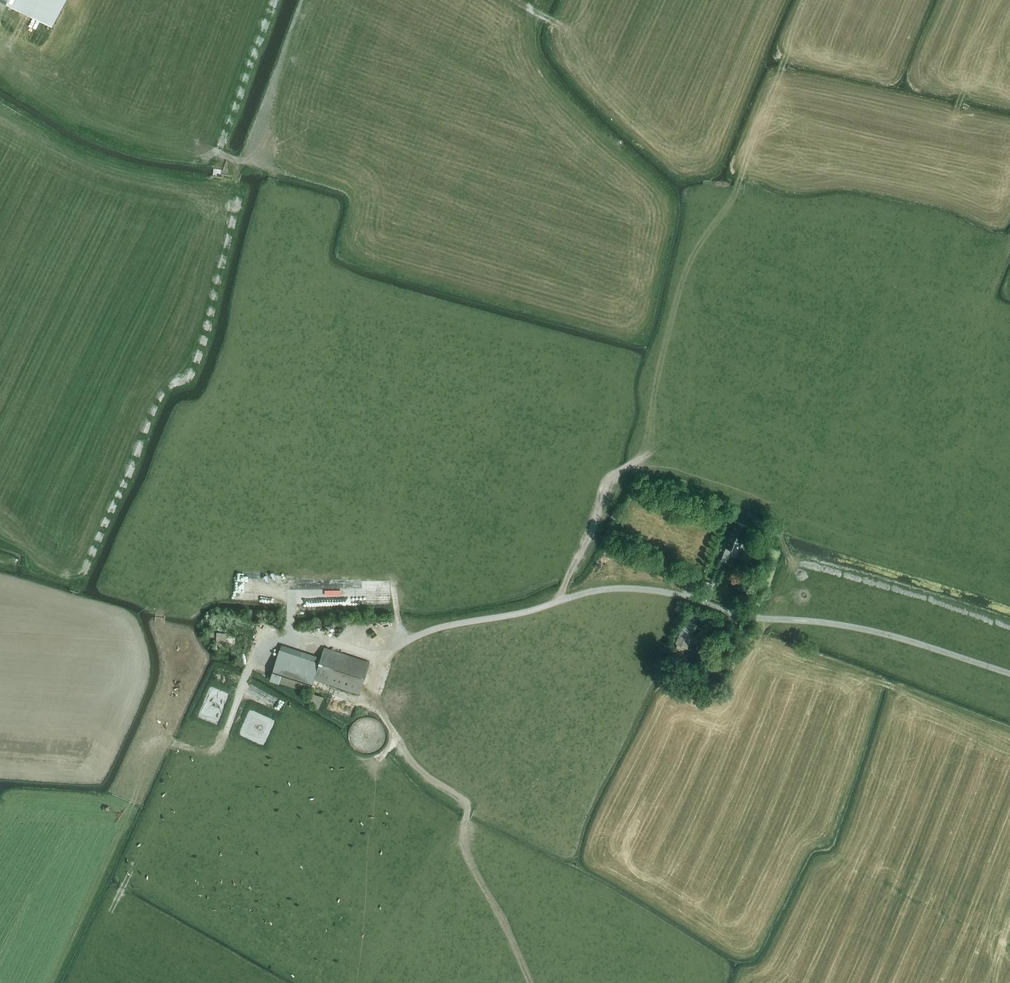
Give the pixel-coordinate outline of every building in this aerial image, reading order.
[(50,26),(64,0),(3,0),(50,26)] [(735,520),(731,529),(725,526),(721,536),(728,538),(724,546),(738,552),(748,526),(735,520)] [(699,598),(707,600),(713,583),(706,580),(699,598)] [(676,643),(687,648),(697,625),(685,620),(676,643)] [(225,649),(226,633),(216,632),(215,648),(225,649)] [(279,682),(308,692),(314,674),(316,675),(314,679),(359,694),(370,662),(324,648),(320,661),(279,649),(275,660),(270,679),(270,680),(279,682)] [(323,697),(308,692),(305,701),(318,708),(323,697)] [(387,738),(387,735),(387,733),(387,732),(386,729),(384,725),(382,723),(380,721),(377,719),(373,717),(372,717),(370,716),(366,716),(364,717),(362,717),(360,718),(359,718),(358,719),(357,720),(356,720),(355,721),(354,722),(353,723),(352,724),(352,725),(351,727),(350,729),(349,731),(349,736),(349,740),(350,742),(350,743),(351,744),(352,746),(352,747),(353,748),(354,749),(355,750),(357,752),(358,752),(359,753),(360,753),(364,754),(366,755),(370,755),(372,754),(373,754),(377,752),(380,750),(381,749),(382,748),(383,747),(384,746),(386,742),(386,741),(387,739),(387,738)]
